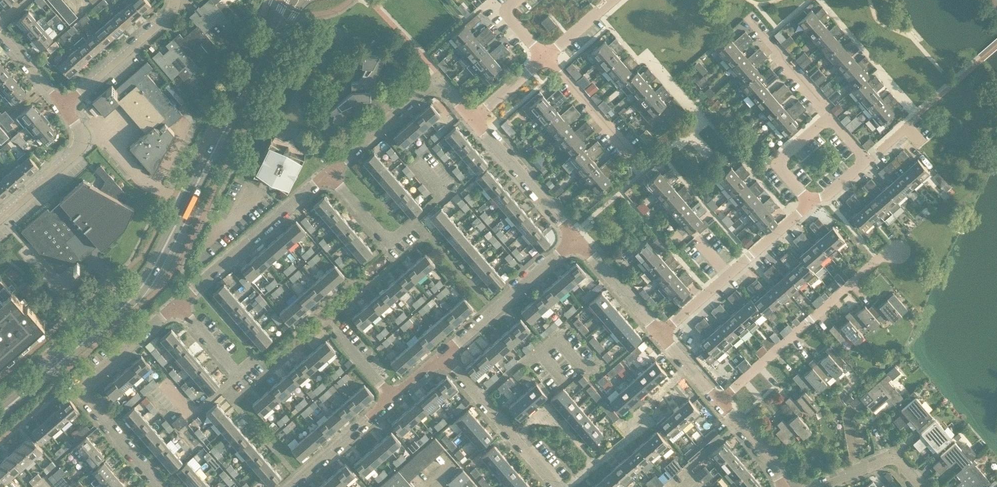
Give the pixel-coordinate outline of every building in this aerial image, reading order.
[(4,9),(14,0),(0,0),(0,5),(4,9)] [(66,4),(63,0),(61,0),(54,7),(58,11),(66,4)] [(132,20),(141,12),(131,0),(122,8),(132,20)] [(147,0),(131,0),(141,12),(151,4),(147,0)] [(215,3),(208,8),(203,2),(188,14),(197,24),(205,33),(218,21),(224,28),(232,22),(215,3)] [(61,15),(69,8),(66,4),(58,11),(61,15)] [(805,30),(826,11),(822,7),(815,13),(812,10),(807,14),(803,9),(794,17),(798,22),(805,30)] [(65,19),(73,12),(69,8),(61,15),(65,19)] [(123,28),(132,20),(122,8),(113,16),(123,28)] [(25,30),(37,20),(28,10),(16,21),(25,30)] [(823,22),(830,16),(826,11),(805,30),(812,38),(826,26),(823,22)] [(69,23),(77,16),(73,12),(65,19),(69,23)] [(469,29),(481,19),(477,14),(451,36),(459,45),(472,33),(469,29)] [(548,31),(556,24),(548,15),(540,21),(548,31)] [(57,25),(62,21),(59,16),(54,21),(57,25)] [(123,28),(113,16),(104,24),(114,35),(115,37),(121,32),(120,31),(123,28)] [(32,39),(44,29),(37,20),(25,30),(32,39)] [(819,46),(840,28),(836,23),(829,30),(826,26),(812,38),(819,46)] [(105,43),(114,35),(104,24),(95,32),(105,43)] [(215,44),(205,33),(197,24),(192,28),(194,29),(186,35),(181,29),(172,36),(188,54),(201,43),(207,50),(215,44)] [(466,53),(491,30),(487,26),(476,36),(472,33),(459,45),(466,53)] [(837,39),(844,32),(840,28),(819,46),(826,54),(840,42),(837,39)] [(40,48),(52,38),(44,29),(32,39),(40,48)] [(483,45),(495,35),(491,30),(466,53),(462,56),(469,64),(473,61),(486,49),(483,45)] [(723,58),(749,36),(744,31),(733,41),(729,37),(716,49),(723,58)] [(65,40),(68,37),(64,32),(60,36),(65,40)] [(96,51),(105,43),(95,32),(85,40),(96,51)] [(784,48),(794,40),(790,35),(780,44),(784,48)] [(87,59),(96,51),(85,40),(83,36),(74,44),(76,47),(87,59)] [(198,65),(188,54),(172,36),(165,43),(169,47),(161,54),(157,49),(151,55),(170,76),(172,78),(178,72),(184,79),(191,73),(193,72),(194,73),(198,69),(197,68),(199,66),(198,65)] [(741,51),(753,40),(749,36),(723,58),(730,66),(744,54),(741,51)] [(598,61),(619,43),(615,38),(608,44),(604,40),(591,52),(598,61)] [(56,48),(59,45),(55,40),(47,48),(51,52),(56,48)] [(788,53),(798,44),(794,40),(784,48),(788,53)] [(834,63),(855,44),(851,40),(843,46),(840,42),(826,54),(834,63)] [(480,69),(505,47),(501,42),(490,52),(486,49),(473,61),(480,69)] [(616,54),(623,47),(619,43),(598,61),(605,69),(619,57),(616,54)] [(851,55),(858,49),(855,44),(834,63),(841,71),(854,59),(851,55)] [(78,67),(87,59),(76,47),(68,55),(78,67)] [(498,62),(509,51),(505,47),(480,69),(476,72),(487,84),(494,78),(490,75),(501,65),(498,62)] [(737,74),(763,52),(759,48),(747,58),(744,54),(730,66),(737,74)] [(798,64),(808,56),(804,51),(795,60),(798,64)] [(755,67),(767,57),(763,52),(737,74),(745,83),(755,74),(758,71),(755,67)] [(75,69),(78,67),(68,55),(66,53),(57,61),(70,76),(76,71),(75,69)] [(379,55),(379,54),(361,53),(360,65),(366,66),(358,81),(351,81),(351,91),(329,111),(331,114),(333,113),(334,114),(333,119),(343,122),(345,113),(362,98),(370,98),(370,89),(369,89),(369,87),(370,87),(384,58),(380,55),(380,56),(379,55)] [(612,77),(633,59),(629,54),(622,61),(619,57),(605,69),(612,77)] [(399,70),(403,64),(396,56),(392,58),(391,60),(399,70)] [(803,69),(812,61),(808,56),(798,64),(803,69)] [(848,79),(869,60),(865,56),(857,62),(854,59),(841,71),(848,79)] [(630,70),(637,64),(633,59),(612,77),(619,85),(620,85),(633,74),(630,70)] [(866,71),(873,65),(869,60),(848,79),(855,87),(865,78),(869,75),(866,71)] [(145,73),(152,67),(146,61),(115,88),(111,84),(105,89),(92,101),(104,115),(120,102),(146,132),(143,134),(130,145),(138,155),(138,156),(137,156),(137,157),(136,157),(136,158),(136,159),(136,160),(136,161),(137,162),(137,163),(138,163),(138,164),(139,164),(140,164),(141,165),(142,164),(143,164),(144,164),(145,163),(153,173),(174,132),(168,125),(172,121),(173,122),(181,114),(145,73)] [(571,62),(565,67),(573,76),(579,71),(571,62)] [(11,73),(3,64),(0,67),(0,82),(11,73)] [(748,94),(774,72),(770,67),(762,75),(758,71),(755,74),(745,83),(741,86),(748,94)] [(630,91),(651,73),(647,68),(639,74),(637,71),(633,74),(620,85),(627,93),(630,90),(630,91)] [(813,81),(823,72),(819,68),(809,76),(813,81)] [(766,86),(778,76),(774,72),(748,94),(755,102),(769,90),(766,86)] [(817,85),(827,77),(823,72),(813,81),(817,85)] [(18,82),(11,73),(0,82),(0,92),(3,96),(4,95),(18,82)] [(648,84),(655,77),(651,73),(630,91),(638,99),(651,88),(648,84)] [(583,74),(576,80),(583,88),(590,83),(583,74)] [(858,99),(879,80),(876,76),(869,83),(865,78),(855,87),(851,91),(858,99)] [(876,91),(883,85),(879,80),(858,99),(865,107),(879,95),(876,91)] [(12,104),(27,92),(18,82),(4,95),(12,104)] [(593,83),(585,90),(590,96),(595,92),(598,90),(598,89),(593,83)] [(763,110),(788,88),(784,83),(772,94),(769,90),(755,102),(763,110)] [(645,107),(666,89),(662,84),(654,91),(651,88),(638,99),(645,107)] [(827,97),(837,89),(833,84),(823,93),(827,97)] [(531,119),(536,115),(562,92),(558,88),(546,98),(539,91),(521,107),(531,119)] [(780,103),(792,93),(788,88),(763,110),(770,119),(783,107),(780,103)] [(662,100),(670,94),(666,89),(645,107),(651,115),(665,104),(662,100)] [(831,102),(841,93),(837,89),(827,97),(831,102)] [(553,107),(565,97),(562,92),(536,115),(543,122),(557,111),(553,107)] [(590,96),(597,104),(602,101),(595,92),(590,96)] [(873,115),(894,97),(890,92),(883,98),(879,95),(865,107),(873,115)] [(890,107),(898,101),(894,97),(873,115),(868,119),(876,128),(882,123),(885,126),(892,119),(889,116),(894,112),(890,107)] [(777,126),(802,104),(799,100),(787,110),(783,107),(770,119),(777,126)] [(609,110),(610,109),(604,101),(599,105),(605,113),(606,112),(609,110)] [(28,124),(40,113),(32,104),(20,114),(28,124)] [(430,122),(439,114),(430,104),(421,112),(430,122)] [(550,131),(576,109),(572,104),(560,114),(557,111),(543,122),(550,131)] [(795,119),(807,109),(802,104),(777,126),(784,135),(798,123),(795,119)] [(835,105),(830,109),(835,115),(841,111),(835,104),(835,105)] [(723,106),(719,110),(723,115),(728,112),(723,106)] [(568,123),(579,113),(576,109),(550,131),(557,139),(571,127),(568,123)] [(9,115),(5,110),(2,113),(0,115),(0,121),(1,122),(9,115)] [(421,130),(430,122),(421,112),(412,120),(421,130)] [(36,133),(48,122),(49,121),(44,115),(42,116),(40,113),(28,124),(36,133)] [(11,123),(14,120),(9,115),(1,122),(6,128),(11,123)] [(672,115),(667,120),(670,124),(673,121),(675,119),(672,115)] [(846,124),(850,128),(856,123),(852,119),(846,124)] [(412,138),(421,130),(412,120),(403,127),(412,138)] [(564,147),(590,125),(586,120),(574,130),(571,127),(557,139),(564,147)] [(55,132),(56,131),(48,122),(36,133),(33,135),(36,139),(39,136),(44,142),(44,141),(47,144),(55,137),(56,133),(55,132)] [(441,135),(448,129),(444,124),(437,130),(441,135)] [(583,141),(594,131),(590,125),(564,147),(572,156),(582,147),(582,148),(586,144),(583,141)] [(402,146),(412,138),(403,127),(393,136),(402,146)] [(453,145),(463,136),(455,127),(445,136),(453,145)] [(434,141),(441,135),(437,130),(430,136),(434,141)] [(645,130),(639,135),(647,144),(654,137),(649,131),(648,133),(645,130)] [(0,136),(0,143),(8,136),(5,132),(0,136)] [(461,154),(471,145),(463,136),(453,145),(461,154)] [(292,139),(284,141),(274,137),(272,141),(271,140),(271,139),(271,138),(263,155),(260,156),(279,165),(292,139)] [(386,151),(390,147),(383,138),(378,143),(386,151)] [(304,151),(295,147),(292,139),(279,165),(297,175),(297,172),(305,155),(304,155),(304,156),(302,156),(304,151)] [(751,148),(755,144),(751,139),(747,143),(751,148)] [(575,167),(601,145),(597,141),(585,151),(582,148),(582,147),(572,156),(568,159),(575,167)] [(8,150),(12,146),(8,142),(4,145),(8,150)] [(423,150),(427,147),(423,142),(419,146),(423,150)] [(469,164),(479,154),(471,145),(461,154),(469,164)] [(593,160),(604,150),(601,145),(575,167),(582,176),(596,163),(593,160)] [(764,152),(758,145),(752,149),(758,156),(764,152)] [(418,154),(423,150),(419,146),(414,150),(418,154)] [(390,156),(394,152),(391,147),(386,151),(387,152),(385,154),(388,157),(390,156)] [(440,156),(445,152),(441,148),(436,152),(440,156)] [(29,175),(39,166),(28,155),(25,151),(16,159),(19,163),(29,175)] [(918,159),(914,163),(903,151),(898,155),(921,180),(930,173),(918,159)] [(394,160),(398,156),(394,152),(390,156),(394,160)] [(444,161),(449,157),(445,152),(440,156),(444,161)] [(371,171),(382,162),(374,153),(364,162),(371,171)] [(476,173),(487,163),(479,154),(469,164),(476,173)] [(913,187),(921,180),(898,155),(894,159),(890,162),(913,187)] [(269,184),(279,165),(260,156),(261,158),(252,175),(253,175),(254,174),(268,179),(269,184)] [(589,184),(615,162),(611,157),(599,167),(596,163),(582,176),(589,184)] [(539,169),(543,165),(538,159),(534,163),(539,169)] [(379,180),(390,171),(382,162),(371,171),(379,180)] [(607,176),(619,166),(615,162),(589,184),(596,192),(610,180),(607,176)] [(913,187),(890,162),(887,165),(882,169),(905,194),(913,187)] [(20,182),(29,175),(19,163),(10,171),(20,182)] [(47,207),(21,230),(30,241),(59,273),(78,256),(81,259),(99,243),(102,247),(124,227),(134,207),(121,200),(122,198),(123,198),(123,197),(124,197),(125,196),(125,195),(126,195),(126,194),(126,193),(125,193),(125,192),(101,164),(96,168),(95,169),(105,180),(101,189),(83,180),(60,200),(61,201),(50,211),(47,207)] [(724,187),(745,168),(741,164),(734,171),(731,167),(717,179),(724,187)] [(295,176),(297,175),(279,165),(269,184),(274,182),(287,190),(286,192),(287,192),(295,176)] [(405,174),(410,170),(406,165),(401,169),(405,174)] [(456,174),(460,170),(456,166),(452,170),(456,174)] [(483,187),(494,177),(486,168),(476,178),(483,187)] [(742,180),(749,173),(745,168),(724,187),(731,195),(745,183),(742,180)] [(653,192),(674,173),(670,169),(662,175),(659,171),(645,183),(653,192)] [(897,201),(905,194),(882,169),(878,173),(888,185),(885,188),(897,201)] [(409,179),(414,175),(410,170),(405,174),(409,179)] [(460,179),(464,175),(460,170),(456,174),(460,179)] [(11,190),(20,182),(10,171),(1,179),(11,190)] [(387,190),(398,180),(390,171),(379,180),(387,190)] [(939,171),(935,175),(940,181),(944,177),(939,171)] [(669,184),(677,177),(674,173),(653,192),(660,200),(673,188),(669,184)] [(491,196),(502,187),(494,177),(483,187),(491,196)] [(11,190),(1,179),(0,180),(0,195),(2,198),(11,190)] [(551,188),(554,185),(549,179),(546,182),(551,188)] [(885,188),(881,191),(871,179),(866,183),(893,213),(901,206),(897,201),(885,188)] [(395,199),(406,189),(398,180),(387,190),(395,199)] [(739,203),(759,185),(756,181),(748,187),(745,183),(731,195),(739,203)] [(551,188),(557,195),(563,190),(557,183),(551,188)] [(884,220),(893,213),(866,183),(861,187),(872,199),(869,202),(880,216),(884,220)] [(421,192),(426,188),(422,184),(417,188),(421,192)] [(667,208),(688,190),(684,185),(676,192),(673,188),(660,200),(667,208)] [(756,196),(764,190),(759,185),(739,203),(746,211),(759,199),(756,196)] [(499,205),(510,196),(502,187),(491,196),(499,205)] [(425,197),(430,193),(426,188),(421,192),(425,197)] [(403,208),(414,199),(406,189),(395,199),(403,208)] [(685,202),(693,195),(688,190),(667,208),(674,216),(687,205),(685,202)] [(468,201),(473,197),(469,193),(464,197),(468,201)] [(869,202),(865,205),(854,193),(850,197),(872,223),(880,216),(869,202)] [(320,214),(331,205),(324,196),(313,206),(320,214)] [(507,214),(518,205),(510,196),(499,205),(507,214)] [(472,206),(477,202),(473,197),(468,201),(472,206)] [(638,197),(633,202),(636,206),(641,201),(638,197)] [(753,220),(774,201),(770,197),(763,203),(759,199),(746,211),(753,220)] [(864,230),(872,223),(850,197),(845,201),(856,213),(852,216),(864,230)] [(411,217),(422,208),(414,199),(403,208),(411,217)] [(461,208),(466,203),(462,199),(457,203),(461,208)] [(681,224),(703,206),(698,201),(690,208),(687,205),(674,216),(681,224)] [(770,212),(778,206),(774,201),(753,220),(761,228),(757,231),(761,236),(766,232),(777,222),(773,217),(774,216),(770,212)] [(465,212),(470,208),(466,203),(461,208),(465,212)] [(328,223),(339,213),(331,205),(320,214),(328,223)] [(515,223),(526,214),(518,205),(507,214),(515,223)] [(698,217),(706,210),(703,206),(681,224),(689,232),(702,221),(698,217)] [(438,227),(449,217),(441,208),(430,217),(438,227)] [(484,219),(488,216),(484,211),(479,215),(484,219)] [(336,232),(347,223),(339,213),(328,223),(336,232)] [(523,232),(534,223),(526,214),(515,223),(523,232)] [(477,225),(481,221),(477,216),(473,220),(477,225)] [(487,224),(492,220),(488,216),(484,219),(487,224)] [(305,227),(310,223),(305,217),(300,221),(305,227)] [(446,236),(457,226),(449,217),(438,227),(446,236)] [(739,218),(732,224),(735,228),(742,222),(739,218)] [(832,227),(828,230),(818,218),(813,222),(836,248),(844,240),(832,227)] [(295,239),(304,231),(296,221),(286,229),(295,239)] [(481,230),(485,226),(481,221),(477,225),(481,230)] [(828,255),(836,248),(813,222),(809,226),(819,238),(816,241),(828,255)] [(310,232),(315,228),(310,223),(305,227),(310,232)] [(344,241),(354,232),(347,223),(336,232),(344,241)] [(531,241),(542,232),(534,223),(523,232),(531,241)] [(454,245),(465,235),(457,226),(446,236),(454,245)] [(286,247),(295,239),(286,229),(277,237),(286,247)] [(499,237),(504,233),(500,229),(495,233),(499,237)] [(352,251),(362,241),(354,232),(344,241),(352,251)] [(539,251),(550,241),(542,232),(531,241),(539,251)] [(816,241),(813,244),(802,232),(797,236),(820,262),(828,255),(816,241)] [(503,242),(508,238),(504,233),(499,237),(503,242)] [(753,241),(747,234),(741,239),(747,247),(753,241)] [(462,254),(473,244),(465,235),(454,245),(462,254)] [(497,240),(493,235),(489,239),(493,243),(497,240)] [(814,272),(823,265),(820,262),(797,236),(793,240),(803,252),(799,255),(803,259),(811,269),(814,272)] [(277,255),(286,247),(277,237),(268,245),(277,255)] [(322,246),(327,242),(323,238),(318,242),(322,246)] [(646,240),(643,243),(639,238),(620,254),(625,259),(633,253),(640,261),(661,242),(657,238),(649,244),(646,240)] [(497,248),(501,244),(497,240),(493,243),(497,248)] [(360,261),(371,251),(362,241),(352,251),(360,261)] [(326,251),(331,247),(327,242),(322,246),(326,251)] [(657,253),(665,247),(661,242),(640,261),(647,269),(661,257),(657,253)] [(310,255),(319,247),(315,243),(311,247),(310,246),(306,250),(310,255)] [(470,263),(481,253),(473,244),(462,254),(470,263)] [(268,263),(277,255),(268,245),(259,253),(268,263)] [(515,256),(519,251),(515,247),(511,251),(515,256)] [(305,259),(310,255),(306,250),(301,255),(305,259)] [(803,259),(799,262),(789,250),(784,254),(806,280),(806,279),(810,283),(818,277),(814,272),(811,269),(803,259)] [(519,260),(523,256),(519,251),(515,256),(519,260)] [(258,271),(268,263),(259,253),(249,261),(258,271)] [(316,262),(320,258),(316,253),(312,257),(316,262)] [(478,272),(489,262),(481,253),(470,263),(478,272)] [(508,262),(513,257),(509,253),(504,257),(508,262)] [(425,272),(434,264),(425,254),(416,262),(425,272)] [(654,277),(675,259),(671,254),(664,261),(661,257),(647,269),(644,272),(651,280),(654,277)] [(798,287),(806,280),(784,254),(780,257),(791,269),(786,273),(798,287)] [(311,266),(316,262),(312,257),(307,261),(311,266)] [(512,266),(517,262),(513,257),(508,262),(512,266)] [(672,270),(680,264),(675,259),(654,277),(661,285),(661,286),(675,274),(672,270)] [(341,269),(346,265),(341,260),(336,264),(341,269)] [(860,266),(856,260),(851,263),(855,269),(860,266)] [(250,278),(258,271),(249,261),(241,268),(250,278)] [(291,271),(296,267),(292,262),(288,266),(291,271)] [(416,280),(425,272),(416,262),(406,270),(416,280)] [(486,281),(497,272),(489,262),(478,272),(486,281)] [(576,282),(586,274),(576,263),(567,271),(576,282)] [(334,283),(343,276),(334,265),(325,273),(334,283)] [(786,273),(782,277),(772,265),(767,269),(789,294),(798,287),(786,273)] [(287,275),(291,271),(288,266),(283,270),(287,275)] [(297,278),(302,274),(298,269),(293,273),(297,278)] [(781,301),(789,294),(767,269),(763,273),(773,285),(770,288),(781,301)] [(407,288),(416,280),(406,270),(397,278),(407,288)] [(567,290),(576,282),(567,271),(558,279),(567,290)] [(668,294),(689,275),(685,271),(678,277),(675,274),(661,286),(661,285),(658,288),(665,296),(668,293),(668,294)] [(493,290),(505,281),(497,272),(486,281),(493,290)] [(293,282),(297,278),(293,273),(289,277),(293,282)] [(325,291),(334,283),(325,273),(316,281),(325,291)] [(241,283),(246,279),(242,274),(238,278),(241,283)] [(686,286),(693,280),(689,275),(668,294),(680,307),(692,297),(688,292),(690,290),(686,286)] [(13,351),(44,324),(27,304),(25,306),(0,277),(0,278),(0,362),(13,351)] [(273,286),(278,282),(274,278),(269,282),(273,286)] [(397,296),(407,288),(397,278),(388,286),(397,296)] [(245,288),(250,284),(246,279),(241,283),(245,288)] [(558,298),(567,290),(558,279),(549,287),(558,298)] [(770,288),(766,291),(756,279),(751,283),(773,308),(781,301),(770,288)] [(435,284),(432,280),(429,283),(432,286),(430,288),(434,292),(439,288),(435,284)] [(439,288),(443,284),(439,280),(435,284),(439,288)] [(316,299),(325,291),(316,281),(306,289),(316,299)] [(269,290),(273,286),(269,282),(265,286),(269,290)] [(220,302),(231,292),(223,284),(223,283),(222,284),(212,292),(220,302)] [(765,315),(773,308),(751,283),(747,287),(754,295),(750,298),(754,302),(762,312),(765,315)] [(279,293),(284,290),(280,285),(275,289),(279,293)] [(388,304),(397,296),(388,286),(379,294),(388,304)] [(444,295),(449,291),(445,287),(441,291),(444,295)] [(549,306),(558,298),(549,287),(540,295),(549,306)] [(275,297),(279,293),(275,289),(271,293),(275,297)] [(307,307),(316,299),(306,289),(297,297),(307,307)] [(591,298),(595,294),(591,290),(587,294),(591,298)] [(750,298),(746,301),(736,290),(732,294),(754,319),(762,312),(754,302),(750,298)] [(440,299),(444,295),(441,291),(436,295),(440,299)] [(597,311),(609,300),(601,291),(589,302),(597,311)] [(228,311),(238,301),(231,292),(220,302),(228,311)] [(258,302),(263,298),(259,293),(255,297),(256,299),(251,304),(253,306),(258,302)] [(902,313),(907,309),(893,293),(877,307),(873,302),(868,307),(880,321),(888,314),(895,322),(903,314),(902,313)] [(379,312),(388,304),(379,294),(370,302),(379,312)] [(586,302),(591,298),(587,294),(582,298),(586,302)] [(754,319),(732,294),(727,297),(737,309),(734,312),(749,330),(757,322),(754,319)] [(420,304),(425,300),(421,295),(416,299),(420,304)] [(540,313),(549,306),(540,295),(530,303),(540,313)] [(298,315),(307,307),(297,297),(288,304),(298,315)] [(463,316),(472,308),(464,298),(454,306),(463,316)] [(412,311),(420,304),(416,299),(408,306),(412,311)] [(605,320),(617,310),(609,300),(597,311),(605,320)] [(236,320),(246,311),(238,301),(228,311),(236,320)] [(370,320),(379,312),(370,302),(361,310),(370,320)] [(427,311),(431,307),(427,302),(423,306),(427,311)] [(530,321),(540,313),(530,303),(521,311),(530,321)] [(288,323),(298,315),(288,304),(279,312),(288,323)] [(734,312),(730,316),(720,304),(715,308),(741,337),(749,330),(734,312)] [(880,321),(868,307),(866,304),(855,314),(851,310),(846,315),(849,319),(857,328),(865,321),(872,329),(880,321)] [(573,314),(577,310),(573,305),(569,309),(573,314)] [(422,315),(427,311),(423,306),(418,310),(422,315)] [(454,325),(463,316),(454,306),(445,314),(454,325)] [(733,344),(741,337),(715,308),(711,312),(721,324),(718,326),(733,344)] [(568,318),(573,314),(569,309),(564,313),(568,318)] [(361,328),(370,320),(361,310),(352,318),(361,328)] [(613,330),(625,319),(617,310),(605,320),(613,330)] [(244,329),(254,320),(246,311),(236,320),(244,329)] [(273,320),(278,316),(274,311),(269,315),(273,320)] [(402,320),(407,316),(403,311),(398,315),(402,320)] [(663,311),(660,314),(664,319),(668,317),(663,311)] [(445,332),(454,325),(445,314),(436,322),(445,332)] [(398,324),(402,320),(398,315),(394,319),(398,324)] [(277,325),(282,320),(278,316),(273,320),(277,325)] [(578,328),(583,323),(578,317),(573,322),(578,328)] [(408,326),(413,322),(409,318),(405,322),(408,326)] [(718,326),(714,330),(703,318),(699,322),(725,351),(733,344),(718,326)] [(521,338),(530,330),(520,319),(511,327),(521,338)] [(555,321),(553,323),(549,319),(547,322),(550,325),(554,329),(559,326),(555,321)] [(621,339),(633,328),(625,319),(613,330),(621,339)] [(864,336),(857,328),(849,319),(838,328),(835,324),(830,329),(841,342),(850,335),(856,342),(864,336)] [(252,338),(262,329),(254,320),(244,329),(252,338)] [(404,331),(408,326),(405,322),(400,326),(404,331)] [(436,340),(445,332),(436,322),(427,330),(436,340)] [(716,359),(725,351),(699,322),(694,326),(704,338),(701,341),(705,347),(700,351),(709,361),(714,357),(716,359)] [(583,334),(588,330),(583,323),(578,328),(583,334)] [(550,333),(554,329),(550,325),(546,329),(550,333)] [(511,346),(521,338),(511,327),(502,335),(511,346)] [(384,336),(389,332),(385,328),(380,332),(384,336)] [(629,348),(641,337),(633,328),(621,339),(629,348)] [(167,347),(178,338),(170,329),(159,338),(167,347)] [(260,347),(270,338),(262,329),(252,338),(260,347)] [(426,348),(436,340),(427,330),(418,338),(426,348)] [(380,340),(384,336),(380,332),(376,336),(380,340)] [(773,334),(771,337),(776,342),(779,340),(773,334)] [(393,340),(394,339),(391,335),(386,339),(389,343),(390,342),(393,345),(395,343),(393,340)] [(502,354),(511,346),(502,335),(493,343),(502,354)] [(594,346),(599,342),(593,335),(588,340),(594,346)] [(175,357),(186,347),(178,338),(167,347),(175,357)] [(417,356),(426,348),(418,338),(409,346),(417,356)] [(770,338),(762,345),(768,351),(775,344),(770,338)] [(325,359),(334,351),(325,341),(316,349),(325,359)] [(531,350),(535,346),(532,341),(527,345),(531,350)] [(599,352),(604,348),(599,342),(594,346),(599,352)] [(493,362),(502,354),(493,343),(484,351),(493,362)] [(841,365),(846,361),(831,344),(826,349),(829,352),(818,362),(815,358),(809,363),(813,367),(825,381),(834,375),(835,376),(843,369),(841,365)] [(526,354),(531,350),(527,345),(522,349),(526,354)] [(408,364),(417,356),(409,346),(399,354),(408,364)] [(635,356),(642,351),(637,346),(631,351),(635,356)] [(155,358),(160,354),(154,347),(149,351),(155,358)] [(183,366),(194,356),(186,347),(175,357),(183,366)] [(316,367),(325,359),(316,349),(307,357),(316,367)] [(755,354),(759,358),(764,354),(760,350),(755,354)] [(484,370),(493,362),(484,351),(474,359),(484,370)] [(607,361),(612,357),(607,351),(602,355),(607,361)] [(629,361),(635,356),(631,351),(625,356),(629,361)] [(161,365),(166,361),(160,354),(155,358),(161,365)] [(399,372),(408,364),(399,354),(390,362),(399,372)] [(141,374),(150,366),(140,355),(131,363),(141,374)] [(191,375),(202,365),(194,356),(183,366),(191,375)] [(307,375),(316,367),(307,357),(298,364),(307,375)] [(513,365),(517,361),(513,357),(509,361),(513,365)] [(745,358),(737,365),(743,372),(751,365),(745,358)] [(475,378),(484,370),(474,359),(465,367),(475,378)] [(657,381),(666,373),(655,360),(646,368),(657,381)] [(508,369),(513,365),(509,361),(504,365),(508,369)] [(617,372),(623,367),(619,362),(613,367),(617,372)] [(131,382),(141,374),(131,363),(122,371),(131,382)] [(298,383),(307,375),(298,364),(288,372),(298,383)] [(199,384),(210,375),(202,365),(191,375),(199,384)] [(892,379),(901,372),(895,365),(887,372),(886,370),(877,378),(879,381),(860,397),(872,412),(886,399),(889,397),(896,406),(898,404),(904,399),(888,380),(891,378),(892,379)] [(171,376),(176,372),(171,367),(167,371),(171,376)] [(339,375),(343,371),(340,367),(335,371),(339,375)] [(611,377),(617,372),(613,367),(607,372),(611,377)] [(827,383),(825,381),(813,367),(802,376),(798,372),(793,376),(805,390),(813,383),(819,390),(827,383)] [(647,389),(657,381),(646,368),(637,376),(647,389)] [(517,379),(524,374),(519,369),(513,374),(517,379)] [(122,390),(131,382),(122,371),(113,379),(122,390)] [(335,379),(339,375),(335,371),(331,375),(335,379)] [(175,381),(179,377),(176,372),(171,376),(175,381)] [(289,390),(298,383),(288,372),(279,380),(289,391),(289,390)] [(495,381),(499,377),(495,373),(491,376),(495,381)] [(207,393),(218,384),(210,375),(199,384),(207,393)] [(508,387),(516,380),(512,375),(504,382),(508,387)] [(602,385),(608,380),(604,375),(598,380),(602,385)] [(446,376),(443,378),(437,383),(446,394),(449,397),(458,389),(455,386),(446,376)] [(487,387),(495,381),(491,376),(484,383),(487,387)] [(583,386),(588,382),(583,376),(578,380),(583,386)] [(638,396),(647,389),(637,376),(628,384),(638,396)] [(340,385),(345,381),(341,377),(337,381),(340,385)] [(724,388),(731,382),(726,377),(720,383),(724,388)] [(113,398),(122,390),(113,379),(104,387),(113,398)] [(279,380),(270,388),(279,399),(280,398),(283,401),(292,393),(289,390),(289,391),(279,380)] [(147,390),(151,386),(148,382),(143,386),(147,390)] [(321,391),(326,386),(322,382),(317,386),(321,391)] [(503,391),(508,387),(504,382),(499,386),(503,391)] [(437,402),(446,394),(437,383),(428,391),(437,402)] [(538,403),(547,395),(536,383),(527,390),(538,403)] [(629,404),(638,396),(628,384),(618,392),(629,404)] [(187,394),(192,391),(187,385),(182,389),(187,394)] [(364,403),(373,395),(364,385),(355,393),(364,403)] [(591,395),(596,391),(591,385),(586,389),(591,395)] [(270,406),(279,399),(270,388),(261,396),(270,406)] [(312,398),(307,392),(303,388),(300,391),(307,399),(308,398),(310,400),(312,398)] [(558,408),(571,397),(563,388),(550,398),(558,408)] [(327,398),(332,393),(328,389),(323,393),(327,398)] [(529,411),(538,403),(527,390),(518,399),(529,411)] [(811,413),(820,406),(805,390),(794,399),(791,395),(785,400),(797,413),(805,406),(811,413)] [(916,396),(917,394),(914,390),(904,399),(898,404),(904,411),(902,413),(894,420),(901,428),(911,419),(918,427),(930,416),(932,414),(916,396)] [(191,399),(195,395),(192,391),(187,394),(191,399)] [(597,401),(602,397),(596,391),(591,395),(597,401)] [(133,402),(140,396),(136,392),(129,398),(133,402)] [(440,406),(428,392),(419,400),(431,414),(440,406)] [(620,412),(629,404),(618,392),(609,400),(620,412)] [(319,404),(327,398),(323,393),(315,399),(319,404)] [(354,411),(364,403),(355,393),(346,401),(354,411)] [(261,414),(270,406),(261,396),(252,404),(261,414)] [(302,407),(308,402),(304,397),(298,402),(302,407)] [(469,402),(464,397),(461,400),(466,405),(469,402)] [(566,417),(579,406),(571,397),(558,408),(566,417)] [(69,418),(78,409),(69,398),(59,406),(69,418)] [(126,408),(133,402),(129,398),(123,404),(126,408)] [(689,419),(699,411),(688,398),(678,407),(689,419)] [(419,418),(428,410),(419,399),(410,407),(419,418)] [(519,419),(529,411),(518,399),(509,407),(519,419)] [(842,400),(837,404),(840,409),(845,404),(842,400)] [(150,409),(154,405),(150,401),(146,405),(150,409)] [(345,419),(354,411),(346,401),(336,409),(345,419)] [(607,413),(612,409),(605,401),(600,406),(607,413)] [(460,411),(465,406),(461,402),(456,406),(460,411)] [(213,421),(224,412),(216,403),(205,412),(213,421)] [(309,413),(314,409),(309,404),(305,409),(309,413)] [(154,414),(158,410),(154,405),(150,409),(154,414)] [(60,426),(69,418),(59,406),(50,415),(60,426)] [(130,424),(141,415),(133,406),(122,415),(130,424)] [(455,415),(460,411),(456,406),(451,410),(455,415)] [(574,426),(586,415),(579,406),(566,417),(574,426)] [(410,426),(419,418),(410,407),(400,416),(410,426)] [(680,427),(689,419),(678,407),(669,415),(680,427)] [(305,409),(300,412),(304,417),(309,413),(305,409)] [(336,427),(345,419),(336,409),(327,417),(336,427)] [(463,429),(475,418),(467,409),(455,420),(463,429)] [(613,421),(618,416),(612,409),(607,413),(613,421)] [(853,416),(859,422),(864,418),(858,411),(853,416)] [(221,431),(231,421),(224,412),(213,421),(221,431)] [(187,420),(180,413),(170,421),(177,429),(187,420)] [(803,437),(812,429),(798,413),(787,423),(783,419),(778,423),(781,427),(776,432),(786,444),(791,439),(789,436),(797,429),(803,437)] [(284,422),(288,418),(285,414),(280,418),(284,422)] [(50,434),(60,426),(50,415),(40,423),(50,434)] [(138,434),(149,424),(141,415),(130,424),(138,434)] [(582,435),(594,424),(586,415),(574,426),(582,435)] [(668,438),(680,427),(669,415),(666,417),(665,415),(656,423),(668,438)] [(401,434),(410,426),(400,416),(391,424),(401,434)] [(935,418),(933,419),(930,416),(918,427),(923,433),(913,442),(920,450),(930,441),(938,449),(950,438),(952,437),(935,418)] [(327,435),(336,427),(327,417),(318,425),(327,435)] [(442,426),(447,422),(443,417),(438,421),(442,426)] [(279,426),(284,422),(280,418),(276,422),(279,426)] [(471,438),(483,427),(475,418),(463,429),(471,438)] [(165,427),(170,424),(166,419),(161,423),(165,427)] [(229,440),(239,431),(231,421),(221,431),(229,440)] [(438,430),(442,426),(438,421),(434,426),(438,430)] [(40,442),(50,434),(40,423),(31,431),(40,442)] [(83,434),(89,428),(85,424),(79,430),(83,434)] [(146,443),(157,434),(149,424),(138,434),(146,443)] [(169,432),(174,428),(170,424),(165,427),(169,432)] [(286,432),(290,429),(286,424),(282,428),(282,430),(278,433),(282,437),(286,433),(286,432)] [(590,444),(602,433),(594,424),(582,435),(590,444)] [(318,443),(327,435),(318,425),(309,432),(318,443)] [(197,436),(201,432),(197,427),(193,431),(197,436)] [(479,447),(491,437),(483,427),(471,438),(479,447)] [(709,442),(714,438),(719,434),(714,429),(710,433),(705,437),(709,442)] [(76,439),(83,434),(79,430),(73,435),(76,439)] [(670,446),(667,443),(656,430),(647,438),(658,451),(661,454),(670,446)] [(237,449),(247,440),(239,431),(229,440),(237,449)] [(200,440),(205,436),(201,432),(197,436),(200,440)] [(309,451),(318,443),(309,432),(300,441),(309,451)] [(390,451),(400,443),(390,432),(381,440),(390,451)] [(424,442),(429,438),(425,433),(420,437),(424,442)] [(446,444),(451,440),(446,433),(441,438),(446,444)] [(154,452),(165,443),(157,434),(146,443),(154,452)] [(32,458),(42,450),(29,435),(20,443),(32,458)] [(78,459),(95,445),(87,436),(70,450),(78,459)] [(181,446),(185,442),(181,437),(177,441),(181,446)] [(420,446),(424,442),(420,437),(415,441),(420,446)] [(955,441),(952,437),(950,438),(938,449),(943,456),(933,465),(940,472),(956,458),(964,466),(973,458),(977,454),(967,443),(961,448),(955,441)] [(397,470),(407,481),(444,449),(435,438),(397,470)] [(649,459),(658,451),(647,438),(638,446),(649,459)] [(64,450),(70,445),(67,440),(61,446),(64,450)] [(218,450),(225,445),(221,440),(210,449),(214,454),(218,450)] [(245,458),(255,449),(247,440),(237,449),(245,458)] [(381,459),(390,451),(381,440),(372,448),(381,459)] [(452,450),(457,446),(451,440),(446,444),(452,450)] [(728,447),(729,446),(725,440),(723,442),(723,441),(707,455),(712,461),(714,460),(716,463),(718,461),(719,462),(731,451),(728,447)] [(299,459),(309,451),(300,441),(291,449),(299,459)] [(415,441),(409,447),(413,452),(420,446),(415,441)] [(700,450),(705,446),(700,441),(696,445),(700,450)] [(185,450),(190,446),(185,442),(181,446),(185,450)] [(23,466),(32,458),(20,443),(11,451),(23,466)] [(162,461),(173,452),(165,443),(154,452),(162,461)] [(87,469),(103,455),(95,445),(78,459),(87,469)] [(489,465),(501,454),(494,445),(481,456),(489,465)] [(696,454),(700,450),(696,445),(691,449),(696,454)] [(58,456),(64,450),(61,446),(54,452),(58,456)] [(640,467),(649,459),(638,446),(629,454),(640,467)] [(372,467),(381,459),(372,448),(363,456),(372,467)] [(252,467),(263,458),(255,449),(245,458),(252,467)] [(460,459),(465,455),(459,449),(454,453),(460,459)] [(218,459),(222,455),(218,450),(214,454),(218,459)] [(15,473),(23,466),(11,451),(2,459),(15,473)] [(207,460),(212,456),(208,451),(203,455),(207,460)] [(726,471),(739,460),(731,451),(719,462),(726,471)] [(170,470),(181,461),(173,452),(162,461),(170,470)] [(406,458),(405,457),(402,453),(397,457),(401,462),(406,458)] [(497,474),(509,463),(501,454),(489,465),(497,474)] [(631,474),(640,467),(629,454),(620,462),(631,474)] [(211,464),(216,460),(212,456),(207,460),(211,464)] [(363,475),(372,467),(363,456),(354,464),(363,475)] [(396,466),(401,462),(397,457),(392,461),(396,466)] [(260,477),(271,468),(263,458),(252,467),(260,477)] [(977,462),(973,458),(964,466),(957,472),(963,479),(954,486),(969,486),(972,484),(975,486),(986,486),(991,482),(975,464),(977,462)] [(15,473),(2,459),(0,461),(0,475),(6,481),(15,473)] [(676,472),(680,468),(672,459),(668,463),(676,472)] [(51,469),(56,465),(52,460),(47,464),(51,469)] [(734,480),(747,469),(739,460),(726,471),(734,480)] [(101,481),(112,471),(104,461),(92,471),(101,481)] [(183,479),(194,470),(186,461),(175,470),(183,479)] [(622,482),(631,474),(620,462),(611,470),(622,482)] [(230,472),(234,468),(230,463),(226,468),(230,472)] [(505,483),(517,472),(509,463),(497,474),(505,483)] [(671,476),(676,472),(668,463),(663,467),(671,476)] [(345,483),(354,475),(345,464),(336,472),(345,483)] [(699,479),(708,471),(704,466),(695,474),(699,479)] [(475,477),(480,473),(475,467),(470,471),(475,477)] [(234,477),(238,473),(234,468),(230,472),(234,477)] [(268,486),(279,477),(271,468),(260,477),(268,486)] [(388,474),(387,473),(384,469),(379,473),(383,478),(388,474)] [(755,478),(747,469),(734,480),(740,486),(745,486),(755,478)] [(202,479),(194,470),(183,479),(190,486),(192,486),(202,479)] [(224,480),(229,476),(223,470),(219,473),(224,480)] [(407,481),(397,470),(378,486),(412,486),(407,481)] [(462,470),(447,483),(451,486),(477,486),(462,470)] [(622,482),(611,470),(602,478),(610,486),(616,486),(622,482)] [(120,480),(112,471),(101,481),(106,486),(112,486),(120,480)] [(703,484),(712,476),(708,471),(699,479),(703,484)] [(345,483),(336,472),(326,480),(333,486),(340,486),(345,483)] [(525,481),(517,472),(505,483),(508,486),(519,486),(525,481)] [(889,472),(885,476),(889,481),(893,477),(889,472)] [(42,477),(41,476),(38,473),(33,477),(37,481),(42,477)] [(53,483),(57,479),(51,473),(47,476),(53,483)] [(378,482),(383,478),(379,473),(374,477),(378,482)] [(663,483),(654,474),(650,478),(657,486),(658,486),(663,483)] [(230,486),(234,482),(229,476),(224,480),(230,486)] [(483,486),(488,482),(483,476),(478,480),(483,486)] [(602,478),(593,486),(594,486),(610,486),(602,478)] [(650,478),(645,483),(648,486),(657,486),(650,478)] [(755,478),(745,486),(762,486),(755,478)] [(202,479),(192,486),(209,486),(202,479)] [(995,479),(991,482),(986,486),(996,486),(996,481),(995,479)]
